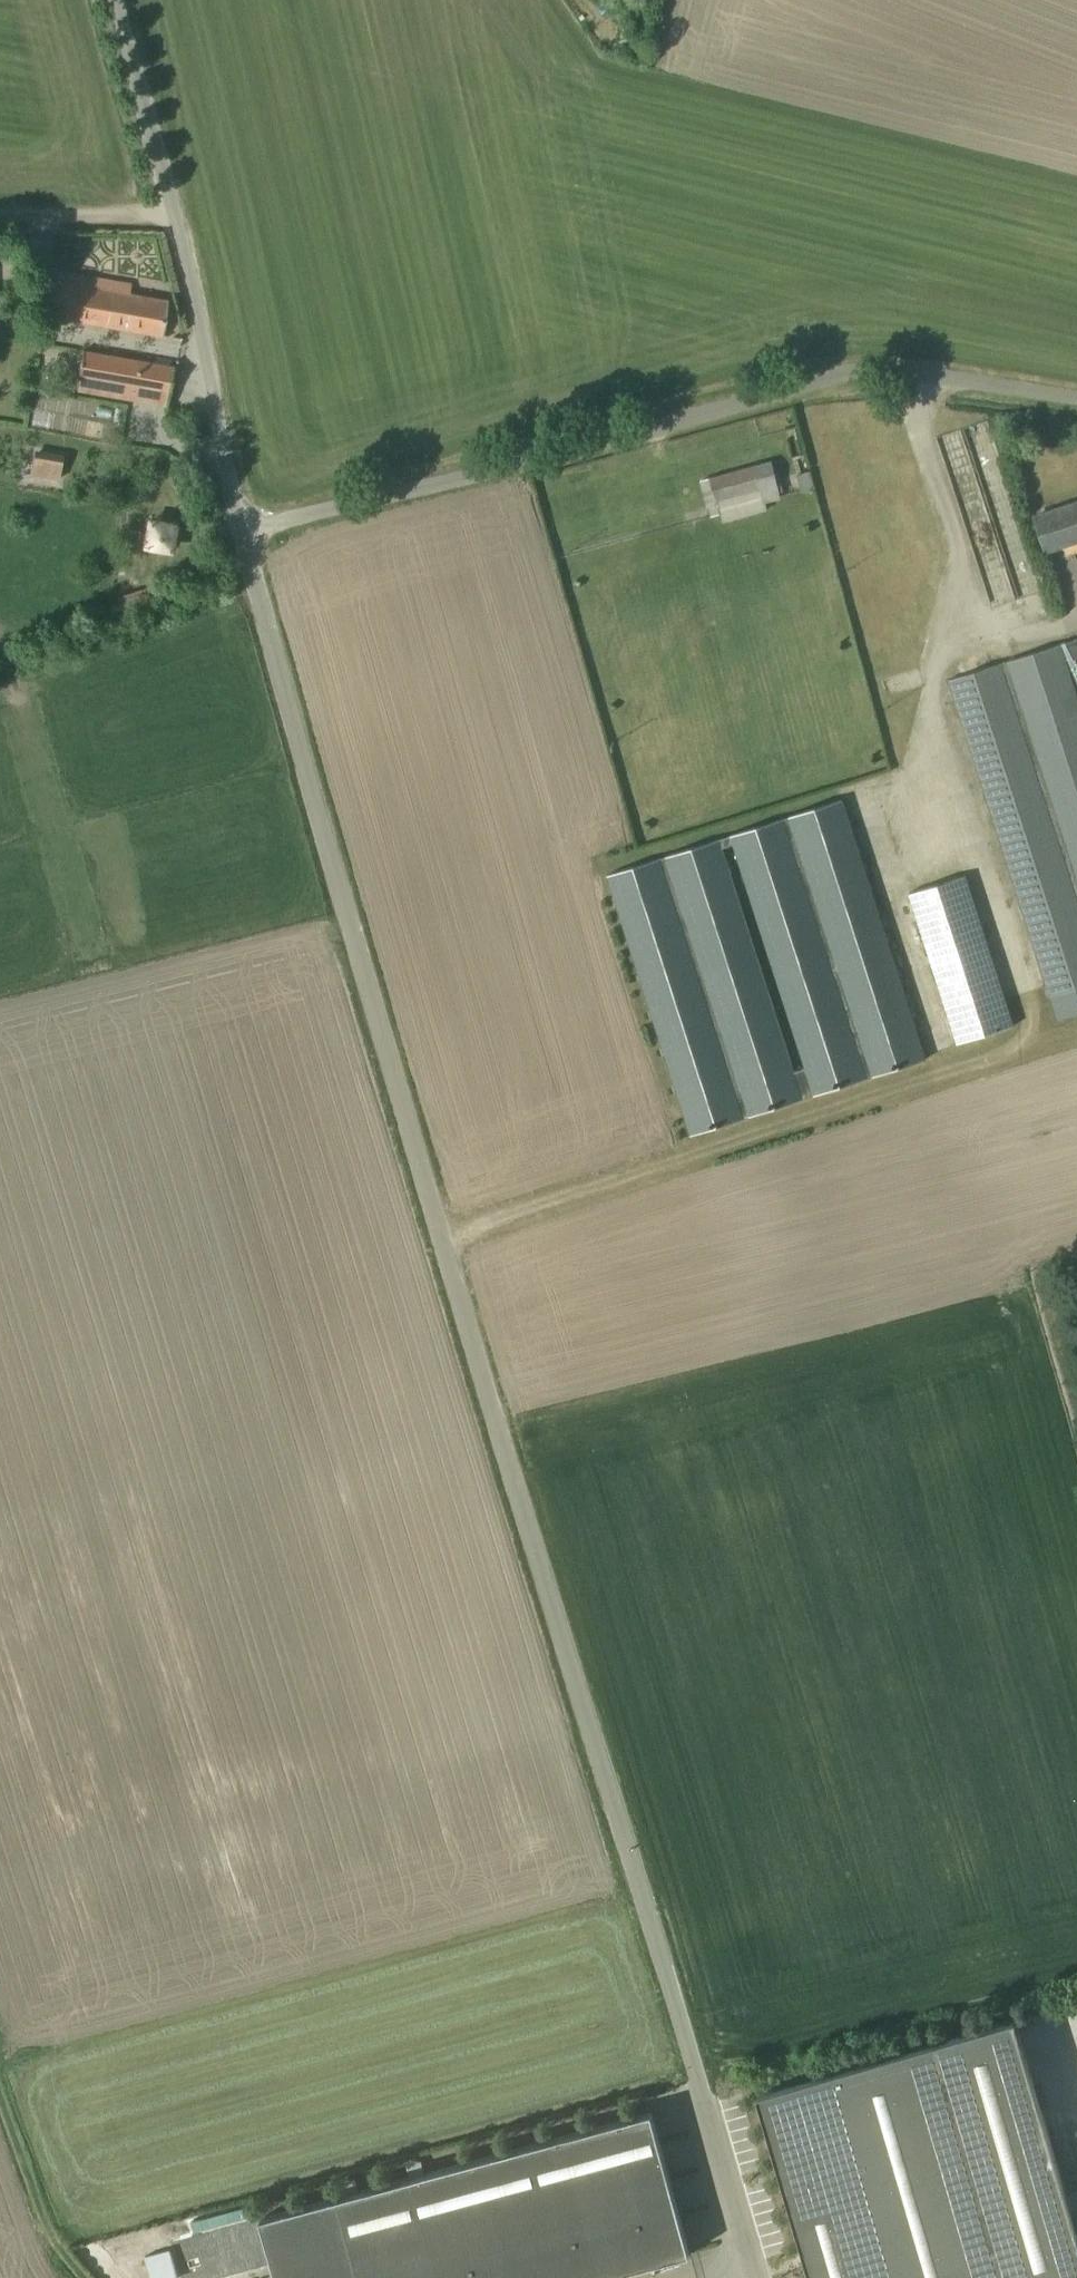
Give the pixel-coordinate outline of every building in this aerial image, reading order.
[(130,283),(79,274),(78,284),(51,280),(45,317),(162,334),(167,300),(128,293),(130,283)] [(75,388),(160,403),(167,364),(81,349),(75,388)] [(33,453),(30,473),(59,478),(62,458),(33,453)] [(703,480),(713,517),(722,514),(725,522),(769,510),(767,503),(782,499),(781,494),(781,493),(785,491),(778,461),(771,463),(770,462),(754,466),(754,467),(703,480)] [(796,475),(801,492),(813,488),(808,471),(796,475)] [(1034,517),(1046,553),(1076,543),(1076,503),(1034,517)] [(947,681),(1051,1002),(1053,1001),(1055,1008),(1076,1001),(1076,637),(947,681)] [(924,1058),(841,800),(605,875),(687,1133),(689,1135),(915,1062),(924,1058)] [(1013,1024),(965,876),(908,894),(956,1042),(1013,1024)] [(756,2094),(810,2277),(1076,2277),(1076,2234),(1076,2231),(1076,2230),(1076,2206),(1069,2209),(1014,2019),(756,2094)] [(145,2257),(151,2277),(184,2277),(224,2267),(224,2269),(253,2261),(250,2251),(267,2246),(276,2277),(599,2277),(688,2254),(650,2113),(242,2223),(243,2227),(215,2234),(216,2237),(145,2257)]
